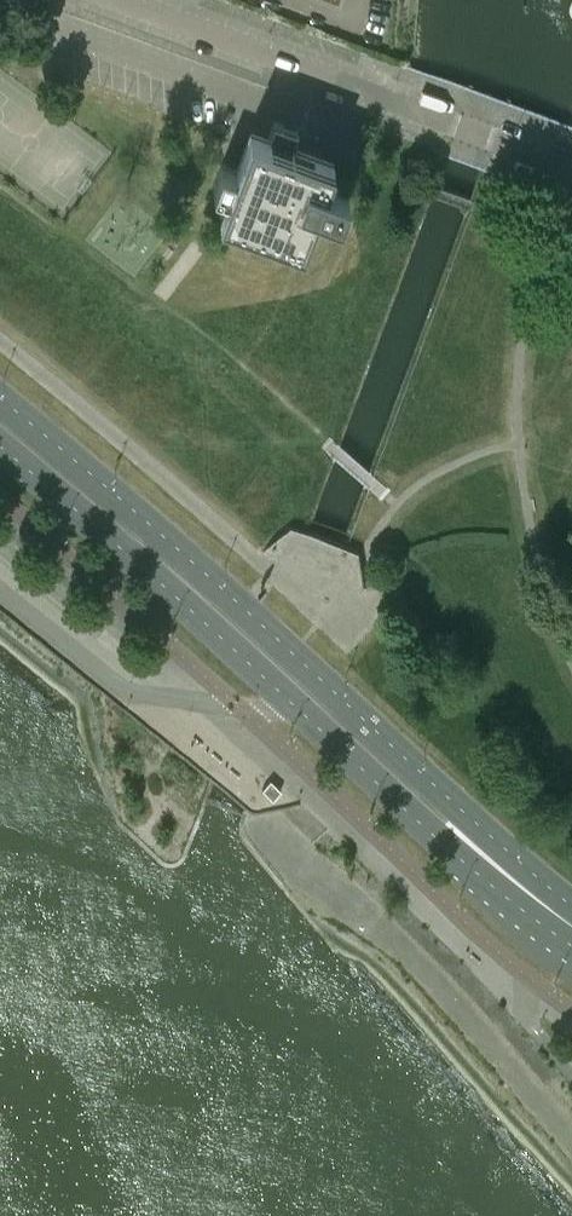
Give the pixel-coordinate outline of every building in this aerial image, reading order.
[(250,127),(235,168),(221,163),(213,185),(227,190),(219,211),(260,226),(255,239),(279,248),(284,235),(302,242),(318,201),(339,209),(348,186),(326,178),(333,158),(293,143),(298,129),(274,120),(269,134),(250,127)] [(271,779),(263,788),(273,797),(281,788),(271,779)]
